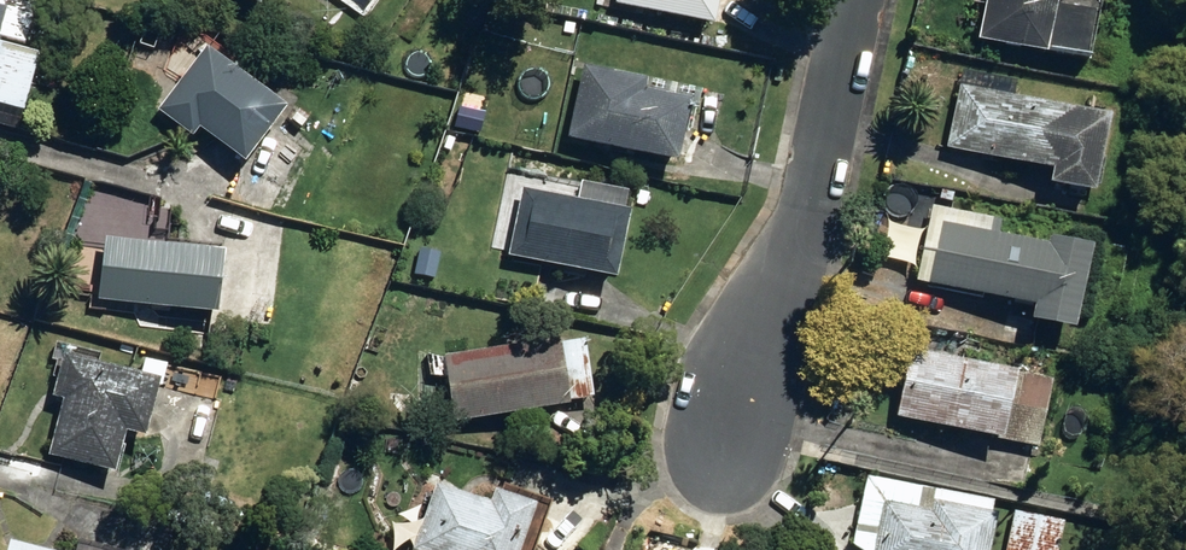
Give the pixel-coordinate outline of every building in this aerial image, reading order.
[(25,40),(36,0),(0,0),(0,33),(25,40)] [(716,32),(723,0),(620,0),(618,9),(716,32)] [(1091,65),(1103,3),(1088,0),(990,0),(981,46),(1050,60),(1051,57),(1091,65)] [(3,105),(24,111),(40,51),(0,40),(0,118),(3,105)] [(199,126),(245,161),(288,104),(208,45),(159,110),(193,135),(199,126)] [(570,135),(679,159),(691,104),(699,106),(702,89),(586,64),(570,135)] [(960,78),(967,83),(975,80),(975,71),(968,66),(960,69),(960,78)] [(1052,182),(1098,191),(1113,112),(961,83),(948,146),(1055,167),(1052,182)] [(509,254),(618,276),(632,209),(626,208),(629,189),(584,180),(580,200),(523,188),(509,254)] [(1033,318),(1078,327),(1095,244),(1053,235),(1050,243),(991,232),(996,212),(984,210),(980,230),(943,222),(931,281),(1036,304),(1033,318)] [(99,297),(218,312),(218,306),(265,312),(272,258),(106,238),(99,297)] [(448,375),(455,420),(570,403),(570,399),(594,395),(586,337),(561,341),(561,337),(446,354),(428,351),(432,375),(448,375)] [(898,415),(1040,445),(1054,376),(912,347),(898,415)] [(49,454),(116,471),(127,430),(146,436),(160,384),(163,385),(168,362),(146,356),(142,373),(64,353),(54,394),(64,397),(49,454)] [(225,389),(234,391),(237,380),(227,378),(225,389)] [(998,514),(942,502),(944,490),(869,474),(855,542),(864,549),(991,549),(998,514)] [(538,502),(496,487),(490,502),(435,483),(411,549),(521,549),(538,502)] [(1066,519),(1014,509),(1006,549),(1060,549),(1066,519)] [(410,525),(418,527),(420,519),(412,516),(410,525)] [(11,538),(8,549),(58,549),(11,538)]
